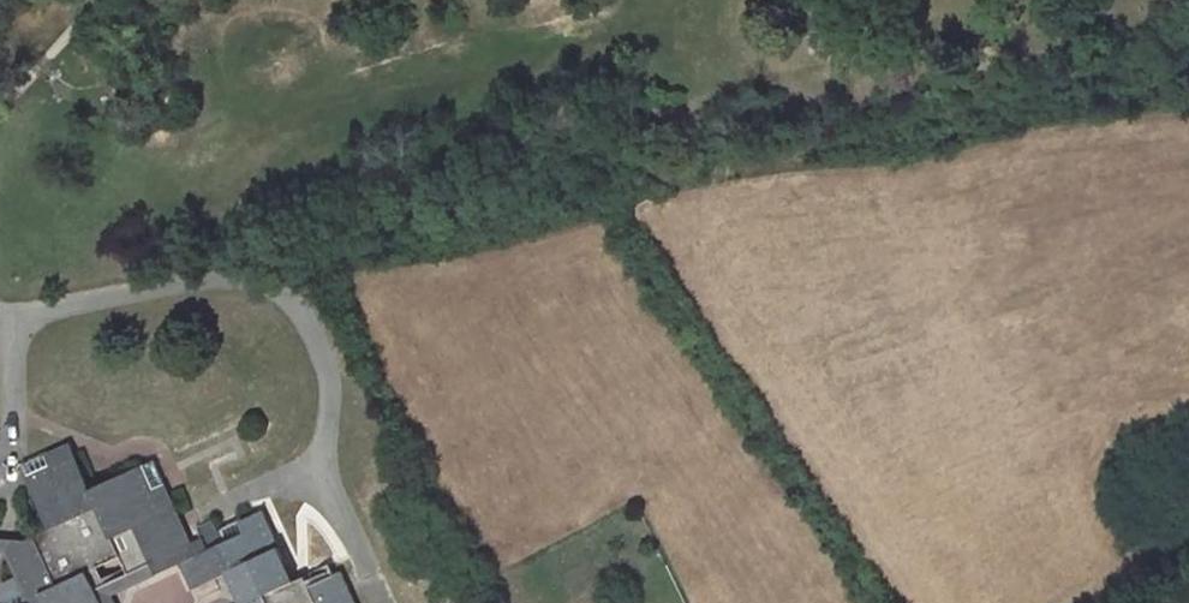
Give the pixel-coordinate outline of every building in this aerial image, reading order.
[(74,453),(69,442),(21,465),(26,476),(74,453)] [(3,550),(26,599),(40,593),(44,602),(101,602),(94,589),(86,572),(121,555),(113,537),(164,512),(141,465),(91,488),(74,453),(26,476),(50,527),(22,540),(0,538),(0,550),(3,550)] [(213,520),(199,527),(203,537),(191,542),(151,460),(141,465),(164,512),(113,537),(121,555),(130,572),(94,589),(101,602),(115,602),(111,596),(180,563),(244,532),(239,520),(219,530),(213,520)] [(300,590),(262,509),(239,520),(244,532),(180,563),(193,589),(228,572),(242,602),(248,602),(263,596),(267,602),(357,602),(341,571),(300,590)] [(40,593),(26,599),(26,602),(44,602),(40,593)]
